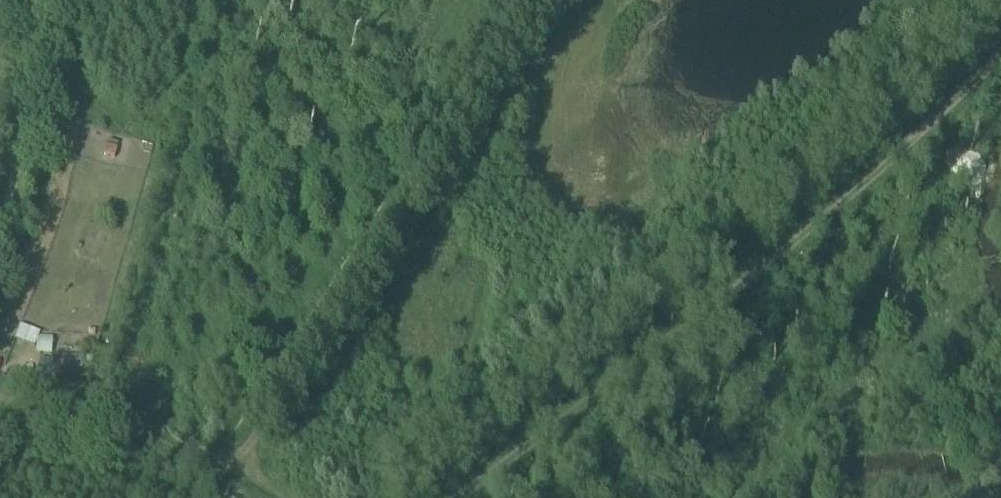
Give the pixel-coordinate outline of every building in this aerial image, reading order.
[(105,154),(122,161),(128,147),(111,140),(105,154)] [(37,344),(41,329),(21,324),(18,340),(37,344)]
